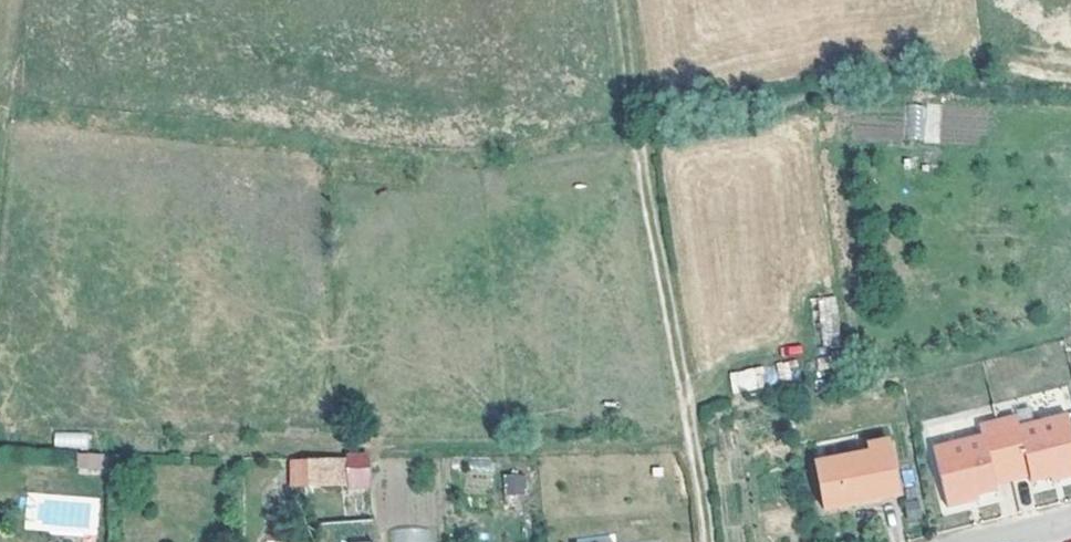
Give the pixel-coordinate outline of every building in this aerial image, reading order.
[(908,135),(978,144),(982,111),(913,102),(908,135)] [(734,394),(766,385),(761,365),(729,374),(734,394)] [(939,502),(970,495),(969,491),(988,486),(987,480),(1023,472),(1024,478),(1043,474),(1045,478),(1070,473),(1070,453),(1062,412),(1013,423),(1010,412),(973,421),(975,432),(926,442),(939,502)] [(88,446),(88,433),(55,433),(55,446),(88,446)] [(820,514),(894,500),(883,444),(864,449),(866,458),(811,469),(820,514)] [(341,445),(306,445),(307,469),(340,469),(341,445)] [(77,470),(101,471),(102,453),(77,453),(77,470)] [(501,463),(501,482),(519,482),(519,463),(501,463)] [(352,541),(374,541),(373,528),(351,529),(352,541)] [(391,541),(433,541),(433,528),(391,528),(391,541)]
